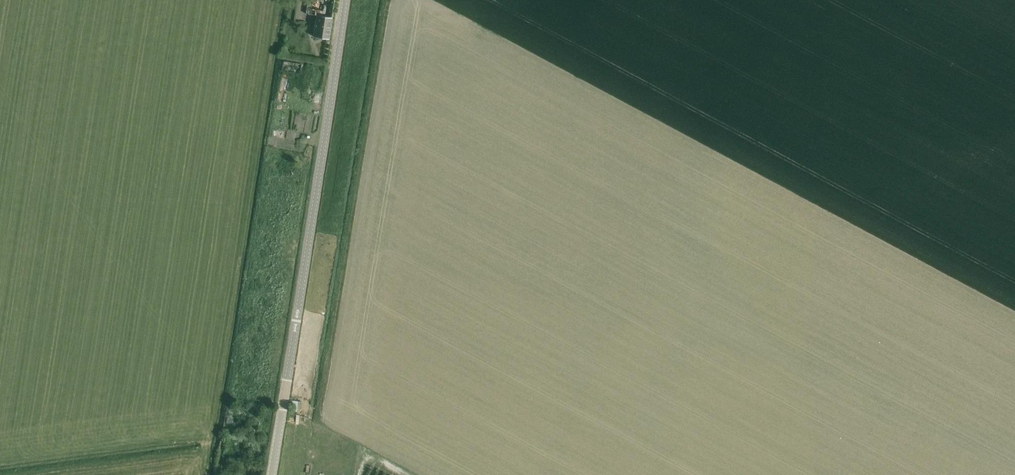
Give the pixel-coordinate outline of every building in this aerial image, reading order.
[(317,14),(313,36),(318,37),(328,38),(331,16),(317,14)]
